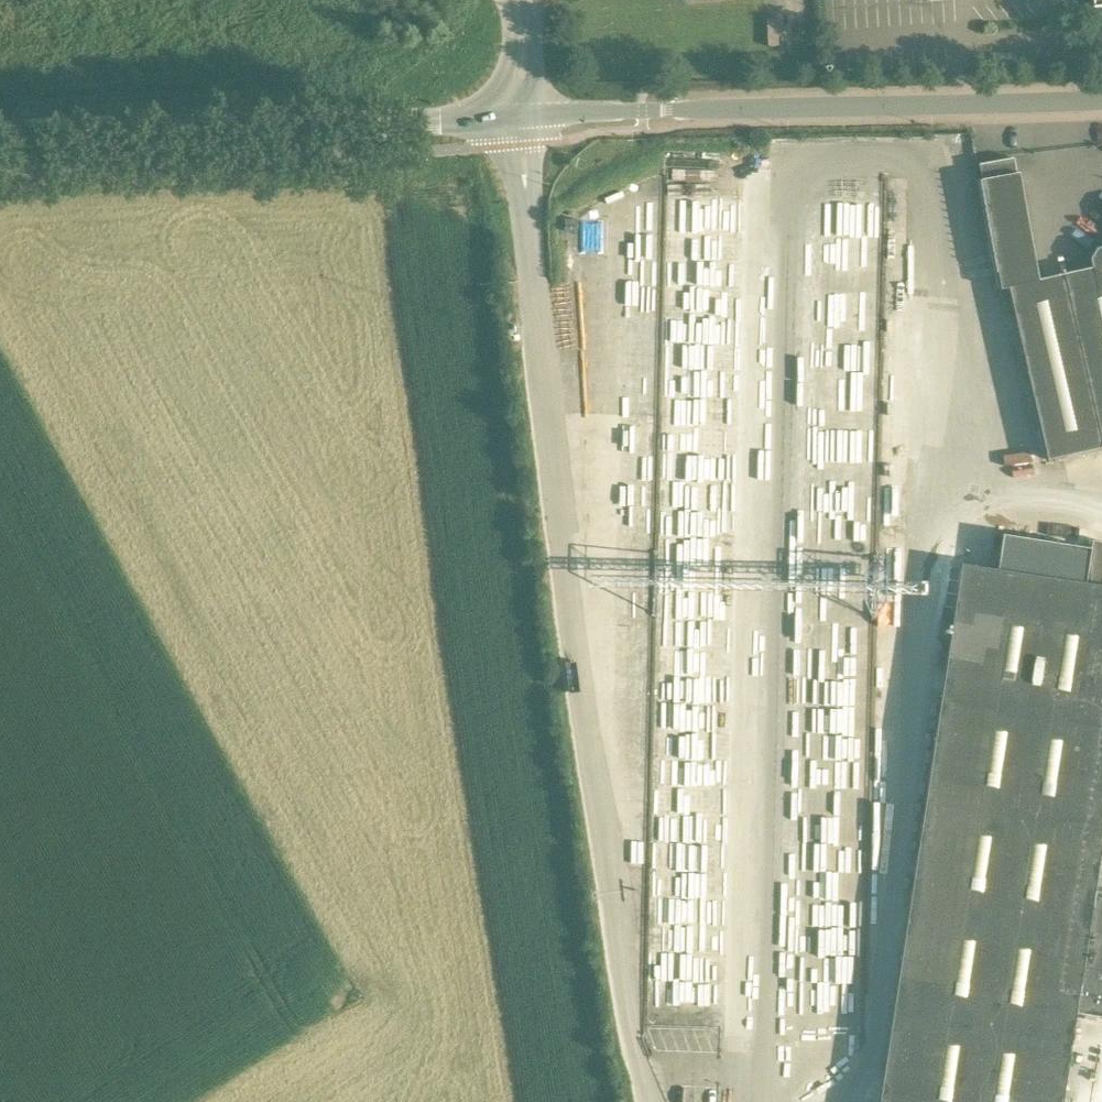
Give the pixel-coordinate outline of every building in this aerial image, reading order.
[(988,245),(996,289),(1007,287),(1046,460),(1101,447),(1101,247),(1096,248),(1090,259),(1092,268),(1039,280),(1019,173),(1016,174),(1014,158),(979,164),(982,180),(976,181),(988,245)] [(577,231),(576,219),(565,219),(566,231),(577,231)] [(1094,891),(1101,841),(1101,840),(1101,586),(961,565),(879,1101),(1062,1101),(1076,1013),(1101,1017),(1101,892),(1094,891)]
